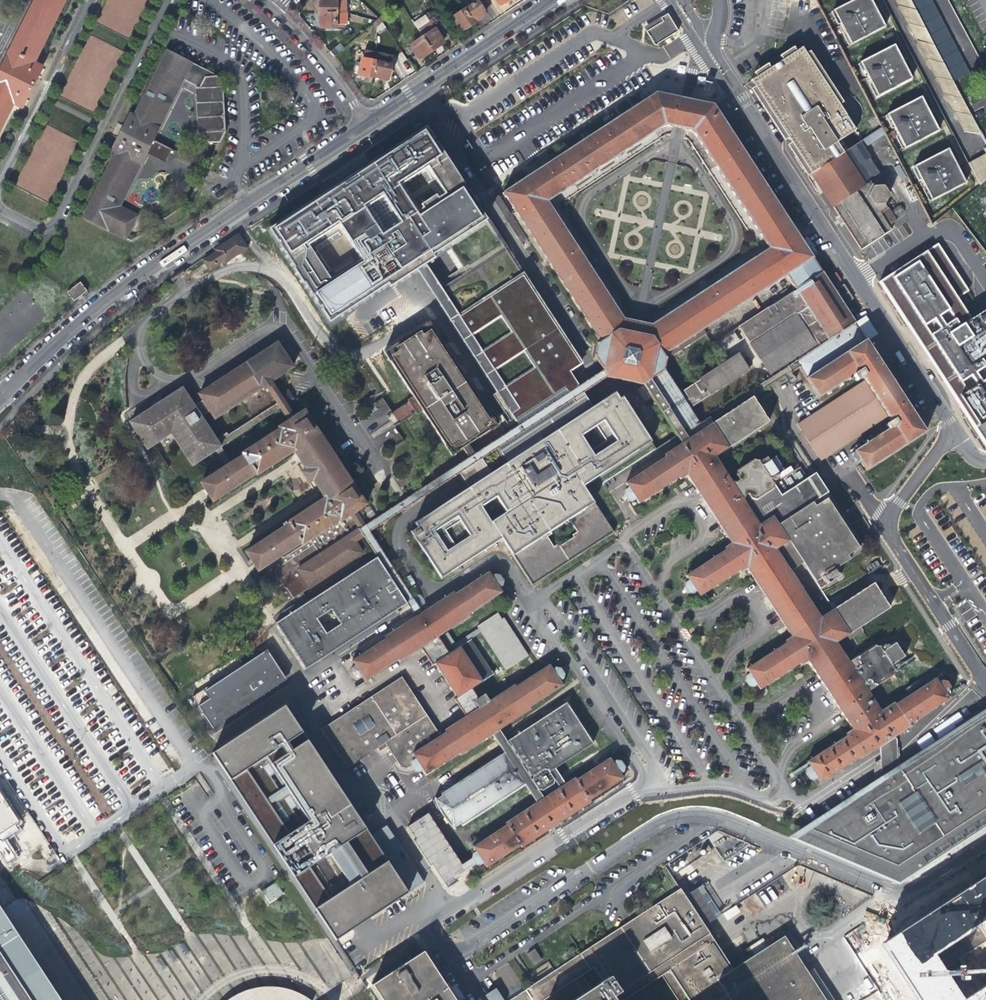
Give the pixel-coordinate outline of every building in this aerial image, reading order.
[(65,0),(37,0),(0,72),(0,73),(0,129),(12,104),(20,108),(31,87),(40,69),(32,65),(65,0)] [(145,0),(131,0),(130,1),(128,0),(116,32),(132,38),(145,0)] [(314,14),(320,14),(335,14),(341,14),(341,3),(335,3),(334,0),(320,0),(320,2),(314,2),(314,14)] [(464,12),(472,24),(479,19),(483,16),(476,4),(475,4),(472,0),(468,0),(460,5),(464,12)] [(852,46),(885,28),(877,13),(870,0),(859,0),(835,13),(852,46)] [(982,136),(980,133),(954,82),(912,2),(911,0),(895,0),(965,134),(982,136)] [(912,2),(954,82),(968,74),(929,0),(916,0),(912,2)] [(466,28),(472,24),(464,12),(452,20),(460,32),(466,28)] [(669,13),(644,25),(653,44),(678,32),(669,13)] [(335,14),(320,14),(320,28),(326,28),(342,28),(342,26),(346,26),(346,15),(341,14),(335,14)] [(413,24),(423,39),(430,52),(437,47),(442,44),(424,16),(413,24)] [(104,30),(100,40),(123,49),(127,38),(104,30)] [(60,97),(95,112),(122,50),(88,35),(60,97)] [(424,56),(430,52),(423,39),(410,48),(418,60),(424,56)] [(334,55),(344,49),(341,43),(330,49),(334,55)] [(787,145),(807,176),(811,174),(844,153),(837,142),(855,130),(839,105),(843,102),(810,51),(800,58),(793,48),(780,56),(782,60),(770,68),(767,64),(754,73),(761,83),(751,90),(784,141),(788,139),(791,143),(787,145)] [(862,65),(879,98),(912,81),(904,66),(895,48),(862,65)] [(373,77),(374,77),(377,63),(371,61),(372,55),(365,53),(360,74),(361,75),(361,76),(359,82),(372,84),(373,77)] [(84,218),(126,240),(137,218),(117,209),(182,80),(201,89),(203,135),(209,143),(219,144),(224,134),(222,88),(215,80),(216,78),(167,54),(134,119),(130,118),(114,151),(117,153),(84,218)] [(379,57),(377,63),(374,77),(382,79),(388,80),(391,66),(389,66),(390,59),(379,57)] [(696,96),(711,100),(714,86),(712,82),(706,80),(703,84),(702,89),(698,88),(696,96)] [(685,100),(655,94),(503,193),(600,342),(595,346),(594,357),(602,370),(578,386),(583,392),(606,378),(643,386),(681,445),(663,456),(665,458),(625,485),(627,489),(624,491),(623,496),(627,502),(632,503),(635,501),(638,506),(679,479),(680,481),(687,477),(731,545),(724,549),(726,552),(685,578),(688,582),(685,584),(684,589),(688,595),(692,596),(695,594),(699,598),(739,572),(740,575),(747,570),(792,639),(785,643),(786,644),(746,671),(748,675),(745,677),(744,682),(748,688),(753,690),(757,688),(759,692),(800,666),(801,668),(807,663),(852,731),(845,736),(846,737),(806,763),(809,768),(805,770),(804,774),(809,782),(814,783),(817,787),(860,759),(861,761),(879,749),(894,739),(910,729),(908,726),(948,701),(945,697),(948,695),(950,689),(947,684),(942,684),(938,686),(935,681),(895,706),(894,704),(880,713),(868,693),(895,676),(895,672),(894,671),(899,668),(896,664),(904,659),(895,645),(889,648),(888,646),(886,648),(885,646),(880,649),(879,647),(875,647),(848,664),(836,645),(851,635),(860,629),(890,610),(873,584),(833,609),(820,590),(840,577),(835,569),(865,550),(828,494),(815,473),(781,495),(774,484),(778,481),(777,480),(779,478),(777,476),(783,472),(774,458),(766,463),(764,461),(760,464),(758,462),(754,461),(737,471),(736,476),(739,481),(736,483),(731,482),(731,481),(731,480),(730,481),(715,458),(769,423),(753,399),(800,369),(819,398),(858,372),(875,398),(874,399),(863,383),(797,426),(820,463),(887,418),(877,404),(879,403),(894,426),(854,452),(867,471),(926,433),(863,336),(855,324),(854,323),(855,323),(844,305),(853,299),(844,285),(834,291),(832,287),(826,278),(713,106),(685,100)] [(889,117),(906,150),(940,133),(932,118),(922,100),(889,117)] [(42,124),(16,188),(51,202),(77,138),(42,124)] [(882,128),(870,136),(873,141),(885,133),(882,128)] [(428,129),(270,229),(326,317),(383,280),(385,282),(428,255),(427,253),(446,240),(456,256),(465,270),(503,247),(428,129)] [(863,143),(807,176),(860,255),(893,233),(891,230),(905,221),(896,209),(884,216),(878,203),(888,202),(892,193),(887,184),(875,183),(870,194),(858,167),(872,159),(863,143)] [(917,169),(934,202),(967,185),(958,168),(950,152),(917,169)] [(969,166),(980,186),(985,182),(985,158),(969,166)] [(491,202),(520,245),(526,241),(497,198),(491,202)] [(237,237),(216,251),(217,253),(204,262),(210,270),(223,262),(224,264),(245,250),(237,237)] [(878,283),(961,411),(985,450),(985,308),(973,316),(961,297),(973,290),(942,242),(878,283)] [(583,486),(651,442),(649,439),(652,436),(649,431),(646,433),(622,397),(619,399),(616,395),(612,394),(593,407),(583,392),(578,386),(569,372),(580,366),(513,262),(503,247),(465,270),(432,291),(441,306),(518,425),(475,453),(469,444),(462,448),(469,458),(455,466),(459,474),(469,488),(414,523),(417,527),(410,532),(441,579),(501,539),(532,586),(613,533),(583,486)] [(836,272),(826,278),(832,287),(841,280),(836,272)] [(67,294),(73,302),(86,292),(80,284),(67,294)] [(855,324),(863,336),(873,330),(865,317),(855,324)] [(384,352),(451,455),(462,448),(469,444),(496,426),(429,323),(384,352)] [(209,411),(214,420),(241,402),(251,417),(274,401),(265,387),(272,382),(294,368),(288,360),(292,357),(289,353),(286,349),(283,351),(277,343),(198,395),(203,403),(209,411)] [(216,440),(220,447),(279,409),(288,422),(295,417),(287,404),(295,399),(289,389),(281,395),(272,382),(265,387),(274,401),(276,404),(227,435),(226,433),(216,440)] [(215,450),(220,447),(216,440),(200,417),(195,409),(182,389),(164,400),(156,406),(130,423),(147,449),(171,433),(192,465),(215,450)] [(152,400),(156,406),(164,400),(160,394),(152,400)] [(384,398),(374,402),(379,416),(389,411),(384,398)] [(203,403),(195,409),(200,417),(209,411),(203,403)] [(81,420),(94,423),(99,408),(85,404),(81,420)] [(302,545),(339,521),(349,516),(366,505),(338,462),(342,459),(337,451),(333,454),(304,411),(295,417),(288,422),(278,428),(279,429),(242,454),(243,455),(231,463),(226,467),(201,483),(212,502),(256,474),(257,476),(294,452),(306,470),(302,472),(309,483),(312,480),(325,499),(288,523),(288,525),(246,552),(258,571),(301,543),(302,545)] [(395,443),(402,439),(396,429),(390,432),(395,443)] [(215,450),(226,467),(231,463),(220,447),(215,450)] [(349,516),(339,521),(266,569),(288,602),(363,554),(355,542),(362,537),(376,558),(276,624),(306,669),(406,604),(409,609),(415,617),(384,638),(386,639),(352,661),(355,666),(352,668),(351,673),(355,679),(360,680),(363,677),(366,682),(399,660),(401,662),(422,649),(432,664),(434,663),(457,699),(455,701),(466,716),(445,730),(446,732),(440,736),(401,678),(321,730),(339,757),(340,756),(348,768),(385,743),(401,767),(406,768),(411,765),(415,771),(420,772),(423,770),(426,775),(460,753),(461,755),(492,735),(503,753),(456,784),(458,786),(434,801),(452,829),(475,814),(477,815),(523,785),(535,803),(505,823),(507,825),(473,847),(476,851),(473,853),(472,858),(472,859),(475,864),(476,864),(480,865),(484,863),(487,867),(520,846),(522,848),(591,803),(589,800),(623,779),(620,774),(623,772),(624,767),(620,761),(615,761),(612,763),(609,758),(576,780),(574,778),(565,784),(554,768),(592,743),(566,703),(506,742),(499,731),(530,710),(529,708),(562,686),(559,681),(563,679),(563,674),(560,669),(555,668),(552,670),(549,665),(515,687),(514,685),(482,706),(481,704),(488,700),(484,694),(478,699),(471,689),(492,675),(470,642),(448,655),(437,638),(447,633),(470,617),(468,615),(502,594),(499,589),(502,587),(503,582),(499,576),(495,575),(491,577),(488,572),(455,594),(453,592),(422,613),(417,604),(369,533),(459,474),(455,466),(358,530),(349,516)] [(482,634),(506,670),(528,656),(503,619),(501,620),(497,613),(477,626),(479,628),(482,634)] [(454,644),(447,633),(437,638),(448,655),(470,642),(482,634),(479,628),(454,644)] [(862,633),(860,629),(851,635),(853,639),(862,633)] [(211,726),(287,682),(269,651),(193,695),(211,726)] [(371,835),(285,704),(212,752),(217,759),(258,822),(334,939),(423,882),(407,857),(403,860),(398,853),(402,850),(386,826),(371,835)] [(959,712),(963,718),(969,714),(965,708),(959,712)] [(897,771),(883,780),(874,785),(795,837),(899,881),(985,825),(985,712),(897,771)] [(894,739),(879,749),(880,760),(881,776),(883,780),(897,771),(896,742),(894,739)] [(881,776),(880,760),(873,764),(874,785),(883,780),(881,776)] [(445,883),(464,870),(461,866),(427,814),(408,826),(416,839),(413,840),(429,865),(432,864),(445,883)] [(707,842),(711,847),(725,839),(717,835),(707,842)] [(472,859),(461,866),(464,870),(465,871),(475,864),(472,859)] [(880,943),(916,999),(985,999),(985,984),(965,997),(937,955),(985,923),(985,875),(880,943)] [(269,904),(284,894),(275,882),(261,892),(269,904)] [(720,916),(700,886),(685,896),(680,900),(699,930),(720,916)] [(783,937),(733,970),(704,926),(699,930),(680,900),(685,896),(680,889),(509,999),(544,999),(570,983),(579,996),(573,999),(624,999),(660,976),(676,999),(825,999),(783,937)] [(0,907),(0,999),(61,999),(0,907)] [(447,988),(423,952),(410,960),(385,977),(372,985),(382,999),(455,999),(447,988)] [(385,977),(410,960),(405,952),(380,968),(385,977)] [(539,964),(532,953),(525,958),(532,969),(539,964)] [(447,988),(455,999),(463,999),(465,999),(455,983),(447,988)] [(303,997),(299,995),(290,991),(280,989),(270,988),(261,988),(251,990),(241,993),(237,995),(228,999),(307,999),(303,997)] [(496,990),(485,997),(488,999),(503,999),(496,990)]
